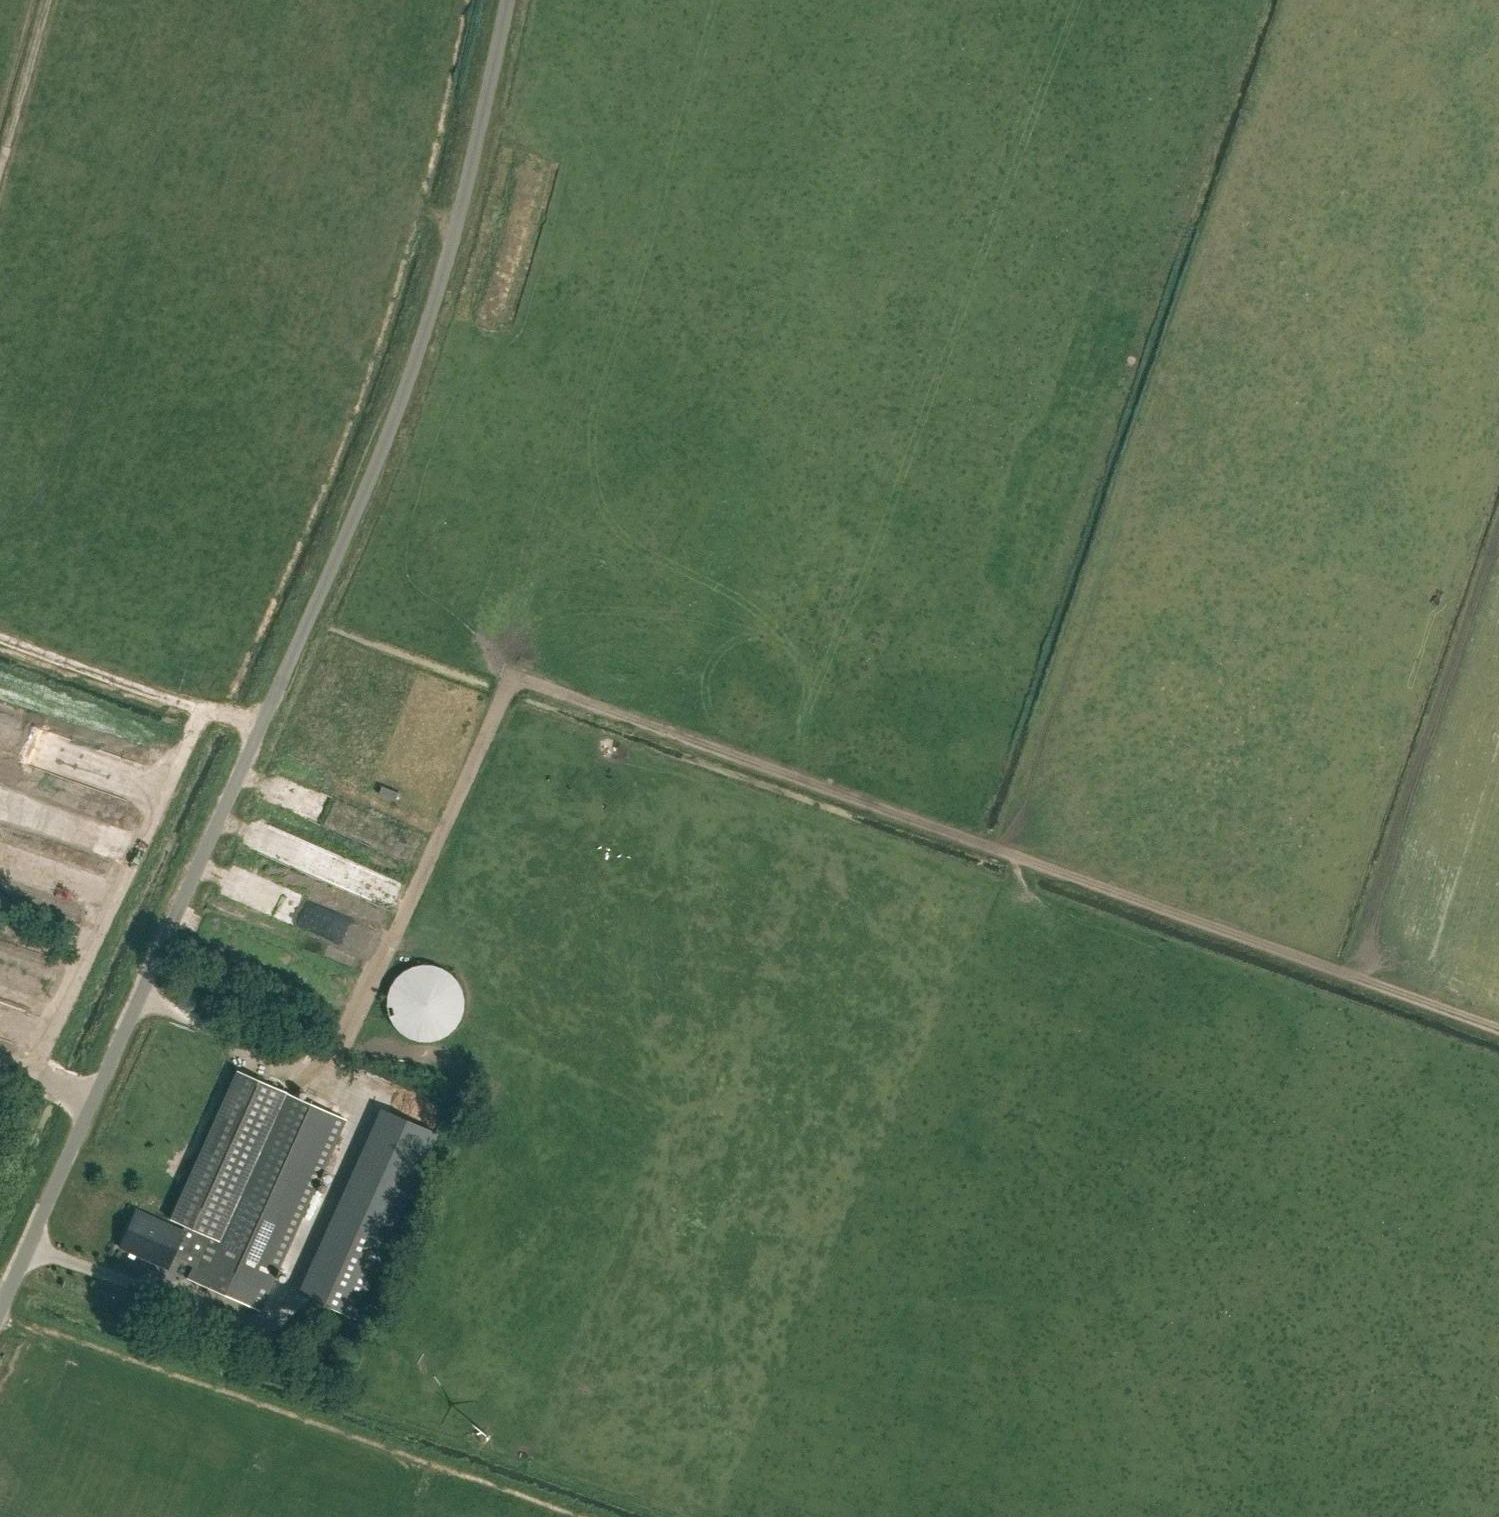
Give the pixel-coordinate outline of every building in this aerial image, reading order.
[(270,832),(255,830),(253,850),(288,854),(289,846),(269,844),(270,832)] [(320,877),(375,899),(385,875),(330,853),(320,877)] [(343,1118),(272,1087),(198,1253),(176,1243),(181,1230),(135,1209),(118,1247),(165,1267),(170,1257),(192,1267),(187,1279),(257,1310),(343,1118)] [(326,1218),(293,1291),(352,1317),(384,1244),(326,1218)]
